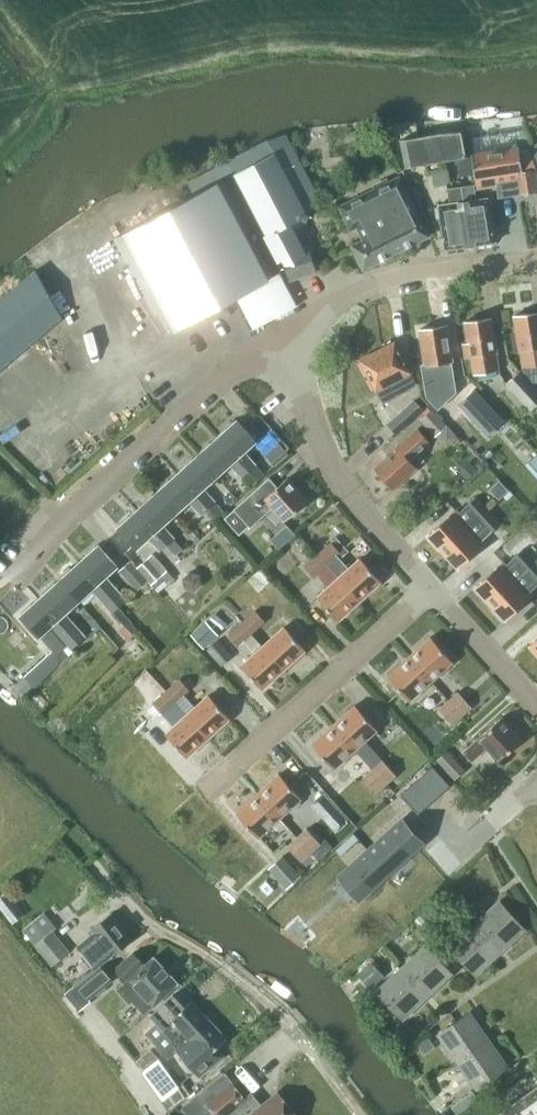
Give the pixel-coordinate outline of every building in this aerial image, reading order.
[(516,130),(489,134),(491,151),(518,147),(516,130)] [(291,223),(307,214),(323,204),(286,132),(268,140),(267,138),(224,161),(281,267),(285,266),(290,280),(316,271),(308,246),(304,248),(291,223)] [(466,157),(461,132),(438,133),(400,141),(405,168),(411,167),(466,157)] [(471,154),(471,156),(474,174),(475,178),(477,188),(496,185),(498,197),(519,194),(536,192),(536,182),(535,170),(528,150),(519,151),(518,147),(491,151),(471,154)] [(277,268),(281,267),(224,161),(187,181),(195,196),(155,218),(118,237),(113,240),(154,316),(159,313),(169,332),(206,312),(280,273),(277,268)] [(430,236),(418,212),(398,175),(337,206),(350,231),(353,230),(359,242),(352,245),(364,268),(430,236)] [(470,245),(495,242),(488,197),(475,199),(474,192),(472,191),(467,192),(466,185),(461,186),(470,245)] [(446,249),(470,245),(461,186),(447,188),(449,203),(438,205),(446,249)] [(60,318),(36,268),(0,298),(0,368),(60,318)] [(536,378),(536,312),(514,316),(517,332),(511,333),(514,353),(521,352),(524,367),(521,370),(530,380),(536,378)] [(474,374),(499,370),(497,352),(498,352),(492,317),(464,322),(467,341),(461,342),(464,359),(471,357),(474,374)] [(439,386),(456,383),(452,361),(453,361),(447,325),(419,329),(425,366),(435,364),(439,386)] [(360,360),(376,390),(410,372),(395,342),(360,360)] [(520,371),(505,385),(531,411),(536,405),(536,389),(520,371)] [(474,389),(459,404),(488,435),(505,420),(474,389)] [(424,411),(414,399),(386,423),(396,435),(424,411)] [(447,425),(432,409),(420,420),(435,436),(447,425)] [(243,451),(256,440),(237,420),(217,438),(247,471),(248,470),(250,469),(255,464),(243,451)] [(388,484),(393,489),(417,467),(410,460),(431,442),(419,428),(399,446),(398,446),(388,455),(389,457),(375,469),(383,478),(382,480),(387,485),(388,484)] [(242,476),(247,471),(217,438),(198,455),(216,476),(231,463),(242,476)] [(288,453),(282,446),(268,457),(274,464),(288,453)] [(525,464),(536,477),(536,454),(525,464)] [(203,487),(216,476),(198,455),(178,473),(208,506),(215,500),(203,487)] [(250,469),(248,470),(257,480),(264,474),(255,464),(250,469)] [(202,512),(208,506),(178,473),(159,490),(177,511),(190,499),(202,512)] [(284,522),(309,500),(288,477),(278,487),(270,477),(224,518),(239,535),(249,526),(251,528),(272,508),(284,522)] [(163,524),(177,511),(159,490),(140,508),(179,551),(182,548),(174,538),(175,537),(163,524)] [(478,519),(488,510),(476,496),(466,506),(478,519)] [(466,506),(458,512),(456,510),(452,513),(428,535),(443,551),(471,526),(478,519),(466,506)] [(174,555),(179,551),(140,508),(120,526),(138,546),(150,535),(162,548),(165,545),(174,555)] [(485,542),(482,538),(489,532),(490,533),(500,523),(488,510),(478,519),(471,526),(443,551),(458,567),(481,546),(481,545),(485,542)] [(361,558),(348,570),(336,557),(341,552),(332,542),(318,554),(328,564),(339,577),(339,578),(360,601),(382,581),(361,558)] [(120,604),(127,598),(107,575),(119,564),(101,543),(81,561),(120,604)] [(525,572),(536,561),(524,547),(512,558),(525,572)] [(149,580),(148,581),(155,589),(165,580),(167,583),(174,577),(152,553),(137,566),(149,580)] [(314,577),(328,564),(318,554),(304,567),(314,577)] [(475,586),(491,603),(518,578),(525,572),(512,558),(505,564),(503,562),(499,565),(475,586)] [(137,591),(148,581),(149,580),(137,566),(131,560),(119,571),(137,591)] [(115,609),(120,604),(81,561),(62,578),(80,598),(94,586),(115,609)] [(529,591),(536,584),(536,585),(536,562),(536,561),(525,572),(530,577),(523,583),(518,578),(491,603),(506,620),(529,598),(533,595),(529,591)] [(199,573),(189,570),(182,578),(184,588),(194,591),(202,584),(199,573)] [(66,611),(80,598),(62,578),(43,595),(81,638),(87,633),(66,611)] [(338,620),(360,601),(339,578),(318,597),(338,620)] [(74,645),(81,638),(43,595),(23,613),(41,633),(54,623),(74,645)] [(252,634),(266,622),(255,609),(241,622),(252,634)] [(252,634),(241,622),(227,634),(238,646),(245,640),(252,634)] [(54,647),(24,675),(34,685),(36,684),(38,686),(60,664),(77,648),(74,645),(54,623),(41,633),(54,647)] [(284,669),(306,650),(285,627),(264,646),(284,669)] [(263,689),(284,669),(264,646),(252,634),(245,640),(256,653),(242,666),(263,689)] [(432,681),(453,661),(433,638),(411,658),(432,681)] [(233,655),(218,639),(206,649),(221,666),(233,655)] [(410,700),(432,681),(411,658),(389,677),(410,700)] [(25,695),(34,685),(24,675),(15,685),(25,695)] [(209,695),(196,707),(184,694),(190,689),(180,678),(166,690),(176,702),(176,701),(188,714),(208,737),(230,718),(209,695)] [(162,714),(176,702),(166,690),(152,702),(162,714)] [(449,699),(463,715),(472,707),(458,691),(449,699)] [(453,724),(463,715),(449,699),(438,708),(453,724)] [(356,749),(378,730),(357,707),(336,726),(356,749)] [(187,757),(208,737),(188,714),(166,734),(187,757)] [(498,761),(523,739),(502,716),(478,738),(478,739),(464,751),(472,760),(486,748),(498,761)] [(335,769),(356,749),(336,726),(314,746),(335,769)] [(465,769),(448,749),(436,759),(454,779),(465,769)] [(373,768),(387,784),(397,776),(382,759),(373,768)] [(418,814),(450,785),(433,765),(400,795),(418,814)] [(377,793),(387,784),(373,768),(362,777),(377,793)] [(346,791),(330,771),(319,781),(335,800),(346,791)] [(280,818),(302,798),(281,775),(259,794),(280,818)] [(258,837),(280,818),(259,794),(238,814),(258,837)] [(349,818),(336,805),(324,817),(337,830),(349,818)] [(347,871),(365,891),(421,842),(403,821),(347,871)] [(297,836),(311,852),(321,844),(307,827),(297,836)] [(301,861),(311,852),(297,836),(287,845),(301,861)] [(301,875),(282,855),(268,868),(286,888),(301,875)] [(0,897),(0,907),(4,912),(11,905),(2,895),(0,897)] [(80,908),(88,901),(84,896),(76,903),(80,908)] [(500,951),(525,929),(499,901),(475,924),(500,951)] [(437,919),(427,908),(413,921),(423,931),(437,919)] [(52,966),(70,950),(53,930),(57,927),(44,911),(24,927),(36,943),(34,945),(52,966)] [(113,954),(131,939),(110,913),(92,928),(95,931),(76,946),(94,968),(113,954)] [(476,973),(500,951),(475,924),(451,946),(476,973)] [(427,995),(451,973),(426,945),(402,968),(427,995)] [(153,1006),(178,983),(153,956),(145,965),(133,952),(114,969),(124,980),(116,988),(130,1003),(133,1000),(145,1013),(153,1005),(153,1006)] [(89,998),(112,979),(101,965),(77,984),(77,985),(88,998),(89,998)] [(403,1018),(427,995),(402,968),(378,991),(403,1018)] [(92,1002),(89,998),(88,998),(77,985),(66,995),(80,1012),(92,1002)] [(215,1048),(226,1038),(190,1000),(184,1007),(172,994),(151,1014),(162,1026),(162,1027),(169,1035),(158,1045),(168,1055),(175,1049),(199,1075),(222,1055),(215,1048)] [(458,1061),(489,1039),(470,1012),(439,1034),(458,1061)] [(400,1023),(390,1032),(401,1043),(410,1034),(400,1023)] [(477,1088),(507,1066),(489,1039),(458,1061),(477,1088)] [(145,1064),(163,1087),(177,1076),(159,1053),(145,1064)] [(245,1099),(232,1084),(208,1104),(217,1114),(225,1114),(245,1099)] [(179,1086),(162,1100),(169,1110),(185,1096),(179,1086)] [(504,1111),(507,1114),(536,1114),(536,1087),(504,1111)] [(451,1105),(457,1114),(478,1099),(472,1091),(451,1105)] [(278,1092),(249,1114),(296,1114),(278,1092)]
